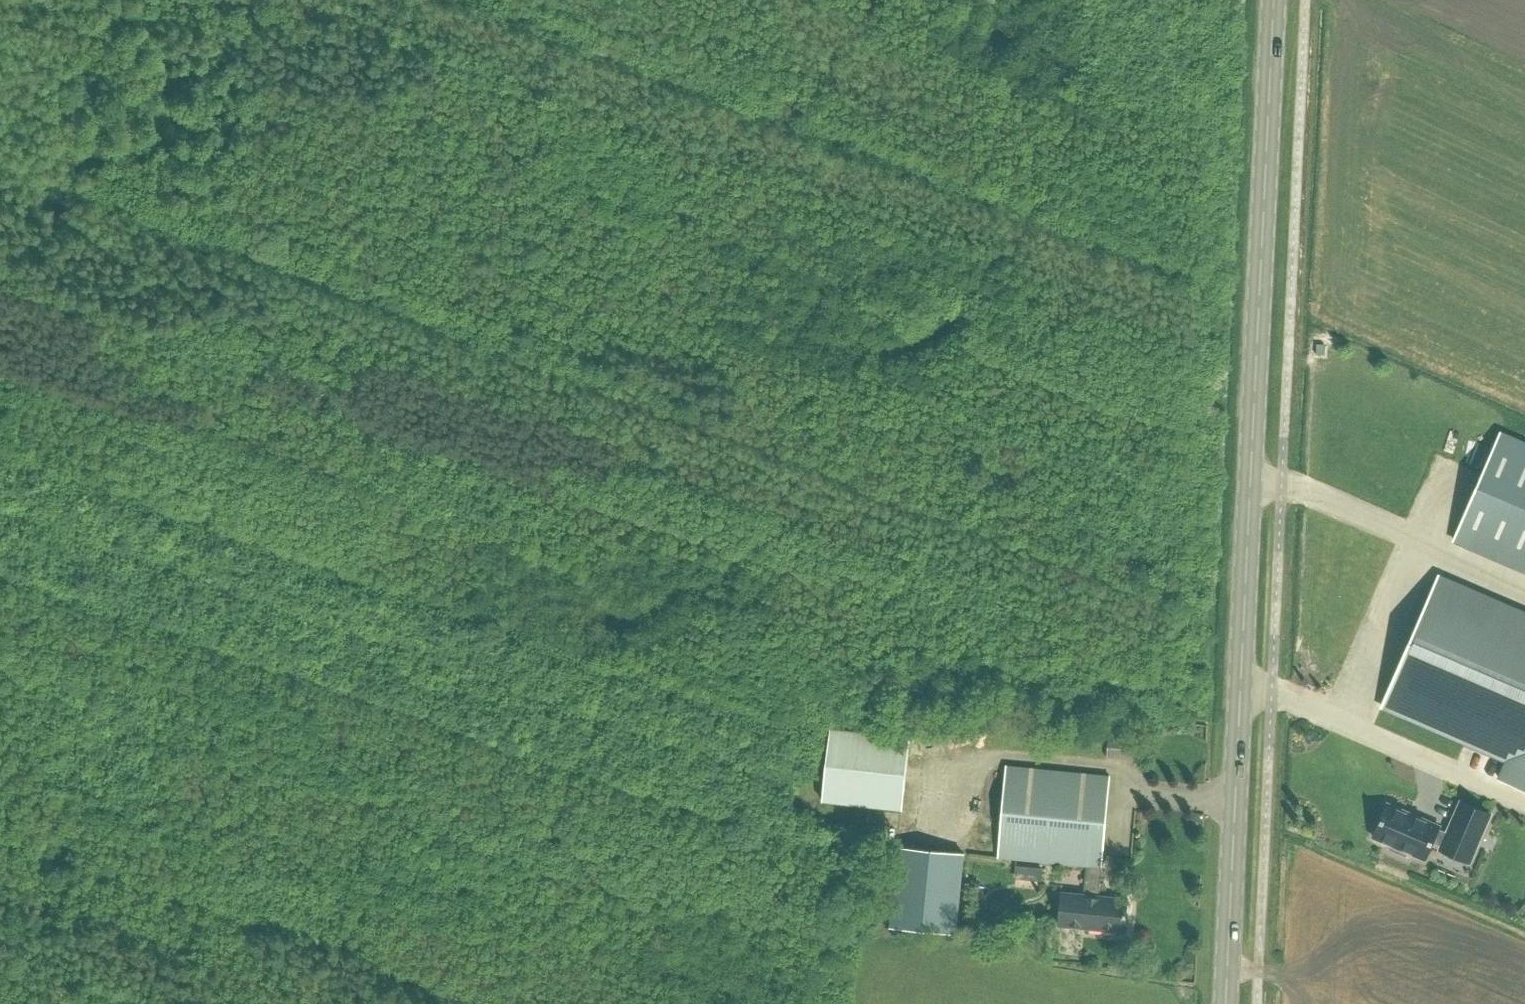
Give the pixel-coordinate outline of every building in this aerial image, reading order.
[(1500,434),(1455,540),(1524,570),(1524,444),(1500,434)] [(1508,761),(1500,779),(1524,790),(1524,614),(1438,577),(1382,707),(1508,761)] [(823,802),(902,811),(910,737),(831,728),(823,802)] [(1106,757),(1140,760),(1141,751),(1107,747),(1106,757)] [(1125,933),(1128,901),(1098,899),(1109,778),(1006,769),(997,860),(1088,868),(1086,898),(1062,896),(1059,927),(1125,933)] [(1447,823),(1387,797),(1373,830),(1391,838),(1389,842),(1405,849),(1407,845),(1424,852),(1431,835),(1450,843),(1452,838),(1471,847),(1488,809),(1458,796),(1447,823)] [(890,927),(957,934),(965,854),(898,847),(890,927)] [(1056,895),(1079,895),(1079,872),(1056,872),(1056,895)]
